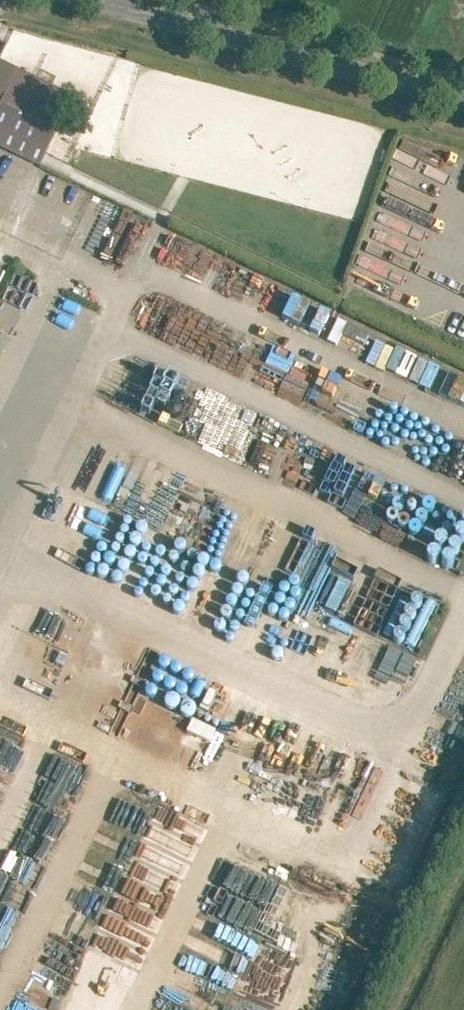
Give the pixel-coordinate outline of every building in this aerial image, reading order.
[(0,60),(0,143),(43,166),(78,102),(0,60)] [(398,384),(448,407),(458,386),(407,363),(398,384)]
